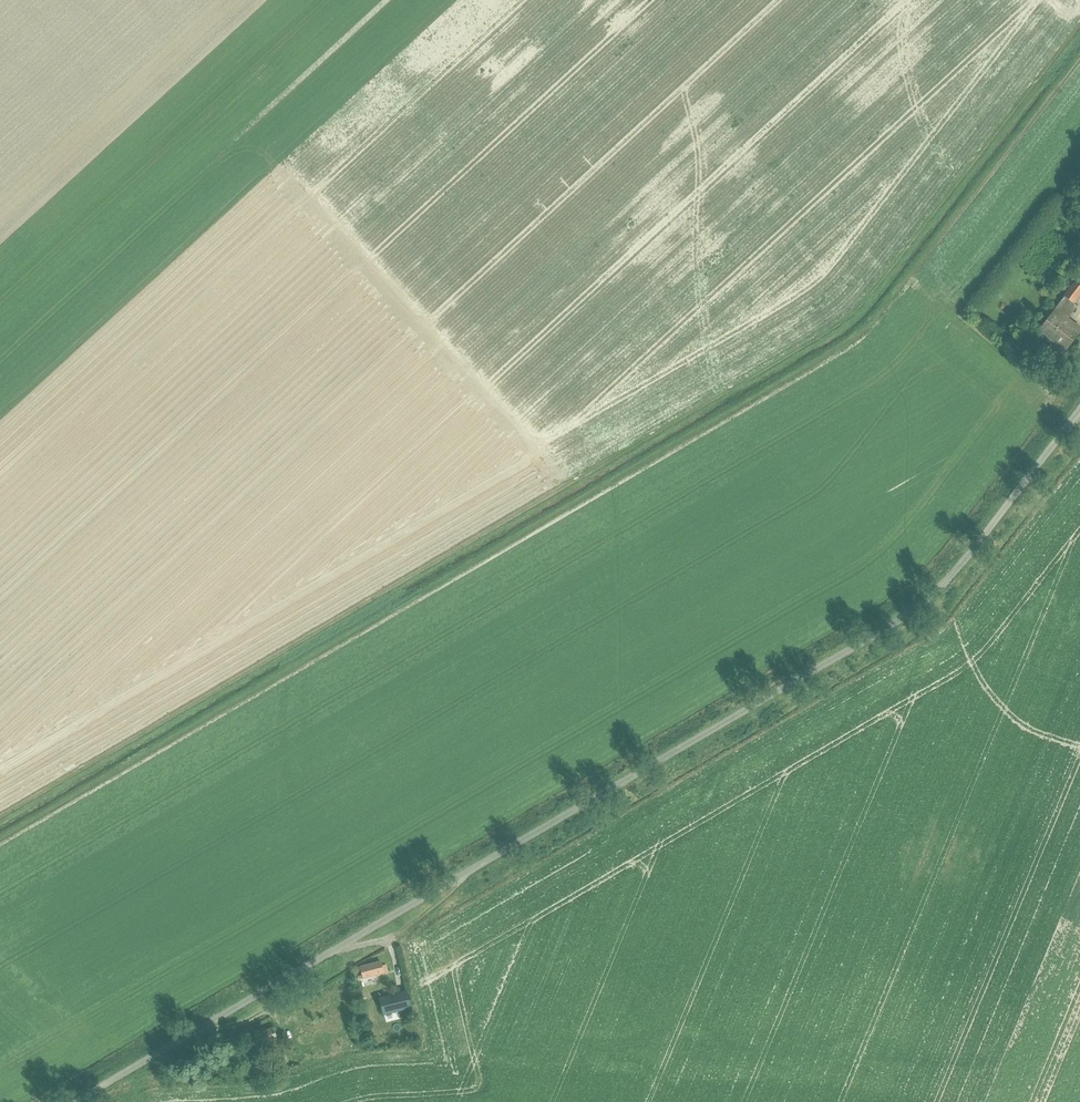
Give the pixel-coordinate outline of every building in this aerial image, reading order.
[(1065,298),(1073,304),(1079,295),(1079,288),(1074,282),(1063,296),(1065,298)] [(1065,298),(1037,333),(1063,354),(1079,332),(1062,317),(1073,304),(1065,298)] [(361,978),(387,971),(385,963),(382,964),(381,961),(360,966),(363,974),(360,975),(361,978)] [(384,1013),(397,1009),(410,1006),(405,990),(379,997),(384,1013)] [(228,1038),(225,1040),(230,1056),(238,1053),(237,1051),(232,1037),(228,1038)]
